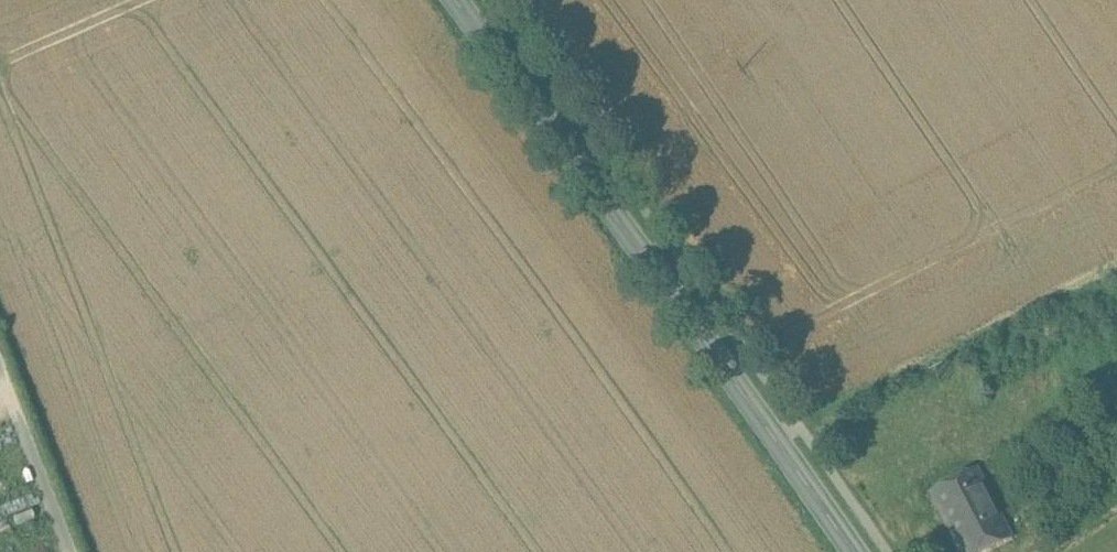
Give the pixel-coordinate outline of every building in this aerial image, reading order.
[(930,493),(961,551),(985,551),(1013,538),(977,469),(930,493)]
